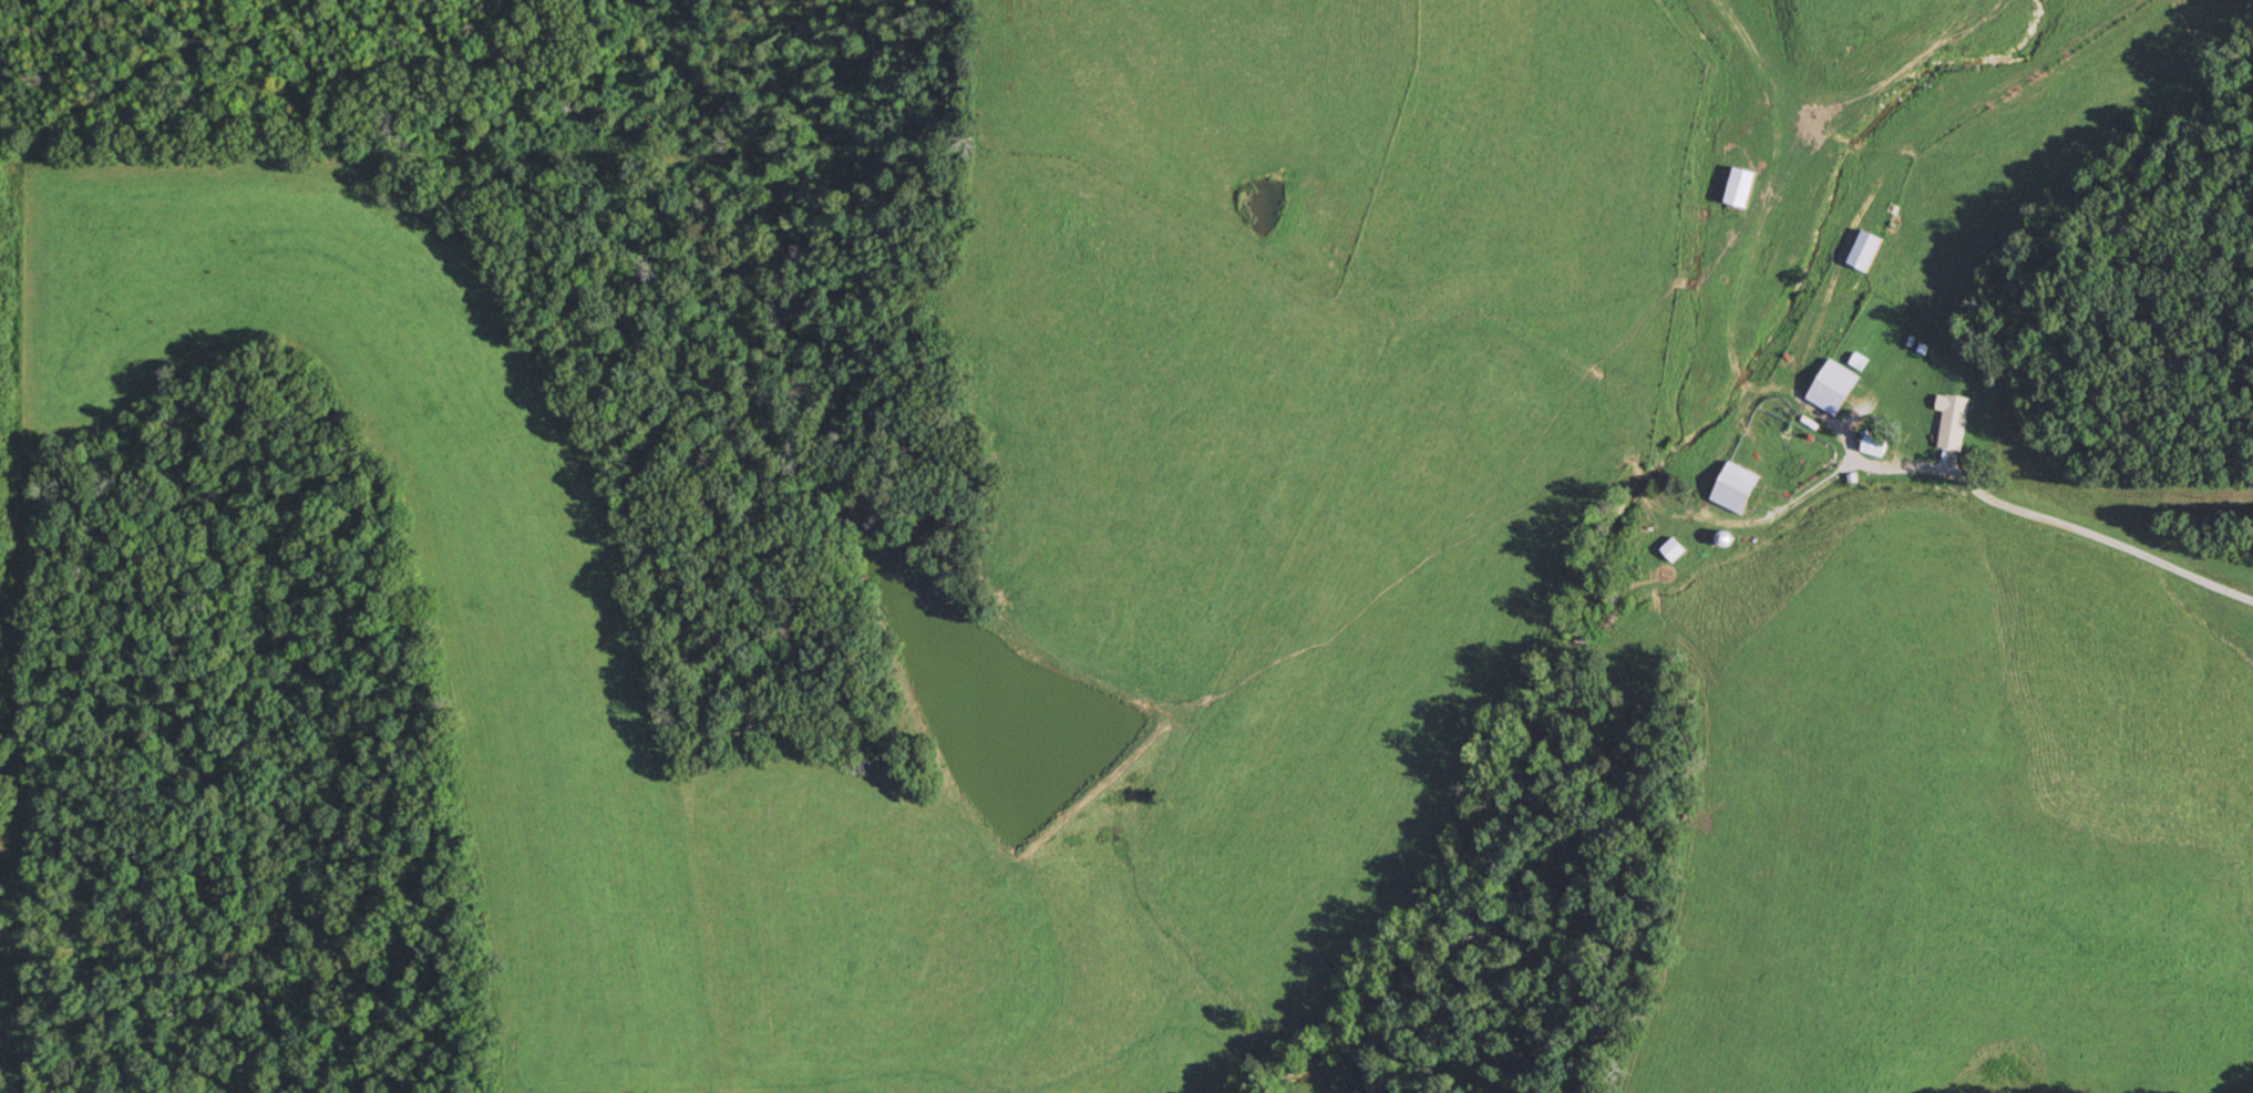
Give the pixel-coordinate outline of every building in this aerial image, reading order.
[(1726,202),(1749,207),(1757,170),(1734,166),(1726,202)] [(1885,239),(1865,228),(1847,261),(1867,272),(1885,239)] [(1851,363),(1858,368),(1865,358),(1857,353),(1851,363)] [(1807,398),(1837,416),(1861,376),(1831,358),(1807,398)] [(1936,409),(1944,410),(1938,447),(1961,451),(1968,398),(1938,394),(1936,409)] [(1862,451),(1883,457),(1887,438),(1866,433),(1862,451)] [(1711,499),(1742,515),(1761,476),(1729,461),(1711,499)] [(1673,562),(1686,549),(1674,536),(1661,549),(1673,562)]
